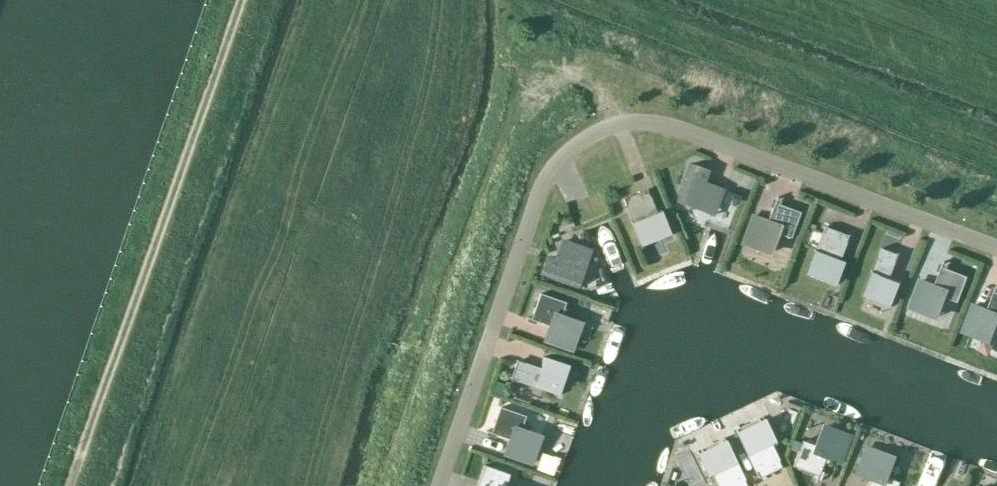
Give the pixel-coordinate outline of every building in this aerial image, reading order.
[(691,164),(676,202),(692,208),(693,203),(713,211),(722,189),(702,182),(706,170),(691,164)] [(646,190),(623,199),(641,247),(669,236),(659,210),(655,212),(646,190)] [(767,222),(754,217),(744,244),(770,253),(777,233),(791,238),(800,213),(774,203),(767,222)] [(848,236),(824,227),(806,274),(837,286),(847,261),(839,258),(848,236)] [(586,251),(561,242),(554,262),(545,259),(539,275),(578,289),(583,273),(579,271),(586,251)] [(889,277),(898,255),(881,248),(862,296),(889,306),(899,281),(889,277)] [(934,286),(921,280),(911,308),(937,318),(944,298),(958,303),(968,277),(941,267),(934,286)] [(973,305),(963,332),(989,342),(996,324),(996,293),(994,292),(986,310),(973,305)] [(562,317),(567,304),(540,294),(530,320),(549,327),(544,340),(571,350),(581,324),(562,317)] [(516,361),(510,379),(559,395),(567,371),(562,369),(563,365),(543,358),(544,357),(542,357),(538,369),(516,361)] [(526,416),(499,407),(490,434),(509,440),(504,453),(532,463),(541,437),(521,430),(526,416)] [(764,420),(737,433),(759,479),(781,468),(771,447),(776,445),(764,420)] [(849,435),(823,425),(816,444),(803,439),(792,466),(818,476),(826,456),(839,461),(849,435)] [(730,442),(703,455),(715,480),(720,477),(724,485),(752,485),(730,442)] [(880,452),(873,471),(860,466),(852,485),(882,485),(883,483),(891,485),(897,485),(906,462),(880,452)] [(510,475),(484,465),(476,485),(506,485),(510,475)]
